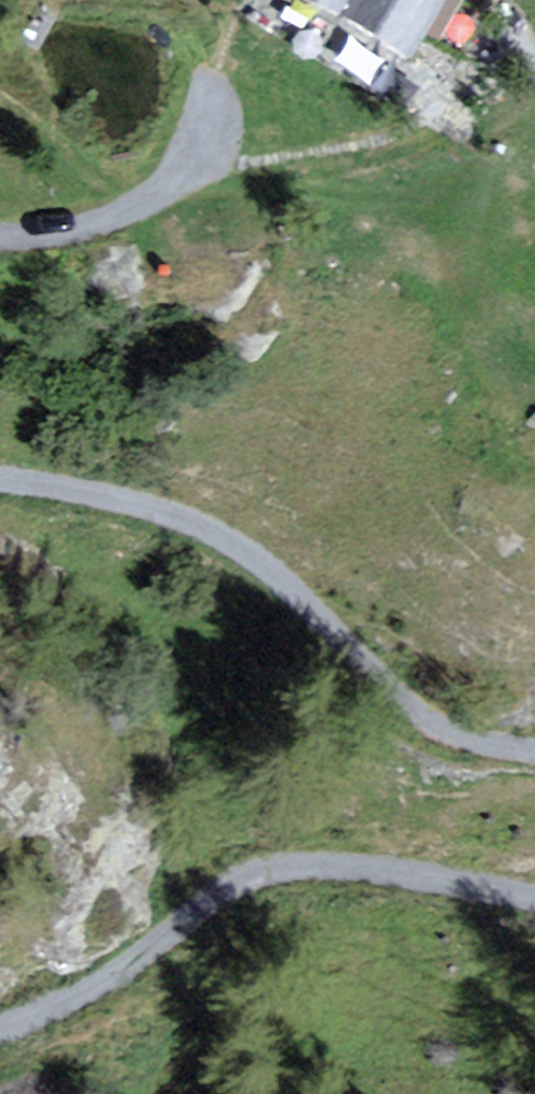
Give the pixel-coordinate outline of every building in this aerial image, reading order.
[(439,0),(302,0),(410,55),(439,0)]
